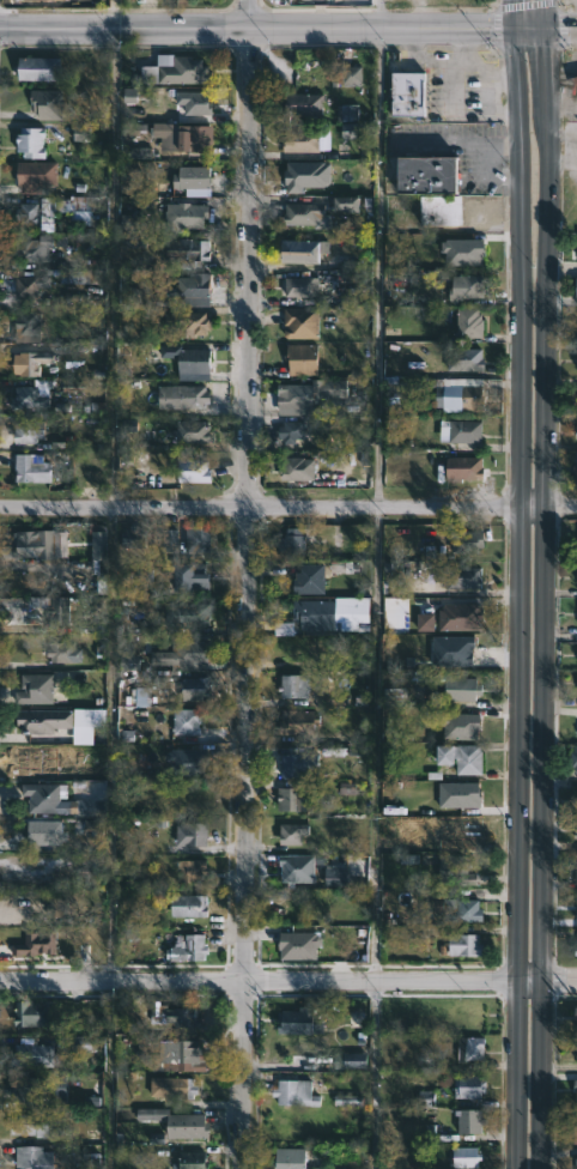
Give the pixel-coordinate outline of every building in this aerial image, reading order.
[(192,56),(192,59),(202,59),(202,66),(207,66),(207,71),(212,73),(211,83),(158,84),(158,66),(172,66),(172,56),(192,56)] [(63,80),(22,80),(22,57),(63,57),(63,80)] [(441,68),(441,120),(425,120),(425,66),(441,66),(441,68)] [(361,87),(361,68),(342,68),(342,87),(361,87)] [(421,74),(421,80),(418,80),(418,107),(423,108),(421,117),(385,116),(387,73),(421,74)] [(567,77),(576,75),(576,91),(571,92),(567,77)] [(63,90),(63,120),(42,120),(42,113),(36,113),(36,105),(34,105),(34,90),(63,90)] [(208,92),(211,115),(182,114),(182,104),(174,103),(175,92),(208,92)] [(320,93),(318,116),(281,115),(283,93),(320,93)] [(214,146),(214,152),(164,151),(165,125),(215,127),(214,146)] [(40,128),(40,132),(44,132),(44,138),(42,138),(42,147),(45,147),(45,158),(22,158),(22,152),(16,152),(16,143),(13,143),(13,135),(19,134),(19,128),(40,128)] [(316,153),(281,152),(281,129),(316,131),(316,153)] [(449,193),(389,193),(389,157),(449,157),(449,193)] [(56,165),(56,176),(44,176),(43,190),(37,190),(37,195),(18,195),(18,186),(17,186),(17,169),(36,168),(36,165),(56,165)] [(211,188),(211,196),(182,196),(182,188),(175,188),(175,195),(158,195),(159,182),(172,182),(172,174),(182,174),(182,166),(213,166),(212,188),(211,188)] [(37,217),(37,225),(18,225),(18,220),(13,220),(13,208),(18,208),(18,202),(37,202),(37,196),(55,196),(55,212),(41,212),(41,217),(37,217)] [(101,196),(99,212),(92,212),(92,214),(74,214),(74,211),(61,211),(61,198),(72,199),(72,196),(101,196)] [(208,198),(208,228),(182,228),(182,232),(174,232),(174,226),(165,226),(165,211),(145,211),(145,196),(208,198)] [(458,225),(415,224),(415,196),(458,196),(458,225)] [(336,200),(336,213),(359,213),(359,200),(336,200)] [(312,226),(281,226),(283,204),(321,205),(321,217),(312,217),(312,226)] [(49,248),(49,261),(44,261),(44,264),(24,262),(24,258),(18,258),(18,244),(23,244),(23,240),(41,240),(41,235),(55,235),(55,248),(49,248)] [(209,240),(208,261),(199,261),(199,268),(166,268),(166,261),(159,261),(159,241),(165,241),(165,238),(209,240)] [(326,241),(324,254),(316,253),(315,264),(285,262),(286,256),(283,256),(283,240),(326,241)] [(211,273),(208,298),(175,297),(175,278),(190,278),(192,273),(211,273)] [(37,279),(36,298),(16,298),(16,289),(12,289),(12,284),(14,285),(14,277),(37,277),(37,279)] [(476,277),(476,283),(482,283),(481,298),(461,297),(462,285),(450,285),(451,277),(476,277)] [(316,278),(316,291),(320,291),(320,297),(287,297),(288,278),(316,278)] [(315,308),(315,338),(280,339),(280,329),(284,329),(284,326),(281,326),(281,308),(315,308)] [(476,308),(476,311),(479,311),(479,319),(481,319),(480,338),(458,338),(458,308),(476,308)] [(38,313),(38,344),(13,343),(13,317),(18,317),(19,313),(38,313)] [(209,313),(208,317),(213,317),(213,331),(209,331),(209,335),(195,335),(195,338),(182,338),(182,328),(168,328),(168,313),(209,313)] [(184,344),(184,350),(214,350),(214,374),(182,374),(182,358),(163,358),(162,367),(152,367),(152,362),(146,362),(147,344),(184,344)] [(314,344),(315,375),(287,375),(287,368),(284,367),(284,345),(314,344)] [(479,350),(479,358),(480,358),(480,371),(443,371),(443,356),(458,356),(458,349),(479,350)] [(32,377),(18,377),(18,353),(49,353),(49,372),(41,372),(41,377),(32,377)] [(403,381),(402,399),(381,398),(382,376),(401,377),(401,381),(403,381)] [(484,394),(482,412),(442,412),(442,408),(435,408),(435,388),(424,387),(425,377),(482,378),(481,394),(484,394)] [(344,399),(317,399),(317,378),(344,380),(344,399)] [(311,399),(310,416),(285,414),(285,407),(275,407),(275,388),(280,388),(280,384),(315,386),(315,399),(311,399)] [(205,386),(205,392),(211,392),(211,416),(201,416),(201,408),(188,408),(188,413),(180,413),(180,410),(165,408),(165,407),(157,406),(157,392),(159,392),(159,386),(205,386)] [(24,410),(14,410),(14,387),(51,387),(51,407),(24,407),(24,410)] [(214,431),(213,444),(180,443),(180,440),(176,438),(176,430),(180,430),(181,420),(212,422),(212,431),(214,431)] [(478,442),(478,444),(445,443),(445,420),(479,422),(478,442)] [(40,444),(17,444),(17,422),(48,422),(48,438),(40,438),(40,444)] [(308,422),(306,435),(309,435),(309,441),(299,438),(299,444),(291,444),(291,441),(280,440),(281,426),(286,426),(286,422),(308,422)] [(38,454),(38,462),(54,462),(54,483),(18,483),(18,455),(38,454)] [(312,479),(312,481),(287,481),(287,458),(312,459),(312,479)] [(479,458),(480,480),(443,481),(443,458),(479,458)] [(211,460),(211,471),(214,471),(213,483),(182,483),(182,480),(178,479),(178,462),(182,462),(182,460),(211,460)] [(209,521),(209,528),(215,528),(215,553),(189,553),(190,521),(209,521)] [(140,526),(140,529),(148,529),(148,549),(124,549),(124,529),(133,529),(133,526),(140,526)] [(300,556),(281,556),(281,535),(284,535),(284,529),(300,528),(300,556)] [(184,545),(184,555),(164,555),(165,529),(186,531),(184,545)] [(475,553),(448,553),(448,531),(480,531),(480,547),(475,547),(475,553)] [(55,532),(55,561),(41,561),(41,558),(17,558),(17,546),(19,546),(19,532),(55,532)] [(95,563),(104,562),(101,534),(92,535),(95,563)] [(200,590),(187,590),(187,561),(207,561),(207,577),(200,577),(200,590)] [(321,594),(288,594),(288,580),(292,580),(292,573),(297,573),(297,564),(322,564),(321,594)] [(480,581),(480,589),(447,588),(447,582),(432,582),(432,568),(480,568),(480,581)] [(73,598),(73,628),(54,626),(54,617),(48,617),(48,608),(31,607),(31,598),(73,598)] [(334,600),(334,630),(299,630),(299,620),(291,620),(291,599),(334,600)] [(212,606),(211,616),(215,616),(215,626),(177,626),(177,620),(172,620),(172,605),(212,606)] [(215,643),(214,653),(209,653),(209,659),(213,659),(213,667),(204,667),(204,672),(171,670),(171,666),(148,665),(148,671),(123,670),(124,654),(145,655),(145,652),(172,653),(172,641),(215,643)] [(78,643),(78,662),(53,662),(53,658),(40,658),(40,649),(50,649),(49,643),(78,643)] [(433,674),(449,676),(450,672),(455,672),(455,676),(457,676),(457,679),(474,679),(474,684),(481,684),(480,695),(473,695),(472,702),(441,699),(441,685),(430,685),(430,683),(406,682),(407,670),(433,671),(433,674)] [(55,676),(55,704),(17,704),(17,692),(28,692),(28,689),(24,689),(24,674),(55,676)] [(304,676),(304,699),(280,699),(280,692),(274,692),(274,685),(278,685),(278,676),(304,676)] [(208,701),(180,701),(180,679),(211,679),(211,701),(208,701)] [(205,710),(204,735),(176,734),(175,732),(176,709),(205,710)] [(293,710),(311,711),(311,714),(318,714),(318,725),(310,725),(310,735),(275,735),(275,722),(280,722),(280,710),(293,710)] [(77,711),(77,728),(57,728),(57,734),(34,734),(34,729),(30,729),(30,727),(17,727),(17,711),(77,711)] [(481,751),(481,774),(456,773),(456,757),(454,757),(454,763),(435,763),(435,743),(480,744),(480,750),(481,751)] [(304,746),(304,756),(311,756),(311,769),(305,769),(306,779),(277,779),(277,768),(272,768),(272,755),(284,755),(284,747),(304,746)] [(572,746),(576,746),(576,774),(571,774),(571,767),(567,767),(567,752),(572,752),(572,746)] [(69,786),(69,801),(75,801),(75,814),(30,814),(30,800),(32,800),(32,797),(23,797),(24,785),(69,786)] [(297,787),(297,795),(309,797),(308,811),(273,810),(274,788),(281,788),(281,786),(297,787)] [(576,819),(576,843),(573,843),(572,840),(569,840),(569,825),(576,825),(576,819)] [(63,822),(63,834),(69,834),(69,843),(67,843),(67,846),(31,846),(31,835),(29,835),(31,822),(63,822)] [(209,823),(209,846),(178,844),(180,824),(188,824),(188,822),(209,823)] [(281,849),(272,848),(272,832),(277,832),(277,823),(305,823),(305,834),(299,834),(299,844),(283,844),(281,849)] [(311,854),(312,880),(280,882),(279,876),(275,876),(275,854),(311,854)] [(467,870),(467,872),(476,872),(475,886),(438,886),(438,855),(469,855),(469,870),(467,870)] [(207,859),(208,880),(183,882),(183,867),(180,867),(180,859),(207,859)] [(209,896),(211,916),(175,916),(175,895),(209,895),(209,896)] [(49,919),(65,919),(65,900),(49,900),(49,919)] [(475,900),(475,907),(479,908),(479,921),(443,921),(443,905),(454,905),(451,900),(475,900)] [(59,927),(59,953),(47,953),(47,951),(42,951),(42,953),(37,953),(37,956),(19,956),(19,944),(28,944),(28,932),(40,932),(40,934),(47,934),(47,927),(59,927)] [(207,933),(207,945),(211,945),(211,953),(207,953),(207,959),(174,959),(174,957),(169,957),(169,949),(174,949),(174,945),(188,945),(188,933),(207,933)] [(475,934),(475,941),(480,941),(480,955),(447,955),(447,933),(475,934)] [(54,1000),(54,1025),(17,1025),(17,1000),(32,1000),(32,1003),(54,1000)] [(481,1004),(481,1011),(484,1011),(484,1017),(481,1017),(481,1028),(462,1026),(462,1024),(453,1024),(453,1020),(443,1020),(443,1004),(462,1006),(462,1004),(481,1004)] [(316,1005),(316,1016),(321,1016),(321,1032),(273,1032),(273,1019),(278,1019),(279,1010),(294,1010),(294,1005),(316,1005)] [(199,1009),(198,1026),(177,1026),(177,1020),(170,1020),(170,1009),(176,1010),(176,1007),(199,1009)] [(71,1055),(90,1055),(90,1039),(71,1039),(71,1055)] [(198,1040),(196,1049),(204,1050),(204,1071),(163,1071),(163,1053),(169,1053),(169,1040),(198,1040)] [(485,1040),(465,1040),(465,1062),(485,1062),(485,1040)] [(56,1066),(14,1065),(14,1055),(18,1055),(18,1044),(56,1044),(56,1066)] [(478,1074),(478,1080),(482,1080),(482,1092),(478,1092),(478,1097),(453,1097),(451,1074),(478,1074)] [(37,1104),(17,1104),(17,1077),(53,1077),(53,1096),(37,1096),(37,1104)] [(195,1084),(195,1094),(192,1094),(192,1098),(148,1097),(150,1077),(192,1078),(192,1084),(195,1084)] [(309,1089),(308,1095),(317,1095),(317,1106),(274,1106),(274,1096),(268,1096),(268,1088),(275,1088),(275,1079),(309,1079),(309,1089)] [(478,1109),(480,1109),(478,1116),(484,1116),(484,1125),(478,1125),(478,1133),(455,1133),(455,1115),(450,1115),(450,1109),(478,1109)] [(170,1123),(170,1110),(139,1110),(139,1123),(170,1123)] [(54,1112),(54,1131),(57,1132),(57,1127),(72,1127),(71,1138),(38,1137),(38,1134),(13,1134),(13,1122),(16,1122),(16,1114),(38,1114),(38,1112),(54,1112)] [(206,1139),(183,1138),(184,1114),(208,1114),(208,1134),(206,1134),(206,1139)] [(88,1146),(106,1146),(106,1130),(88,1130),(88,1146)] [(53,1151),(53,1168),(18,1168),(14,1168),(14,1146),(42,1146),(42,1151),(53,1151)] [(474,1146),(474,1152),(479,1152),(479,1161),(474,1161),(474,1167),(450,1167),(450,1146),(474,1146)] [(303,1147),(302,1168),(272,1168),(272,1147),(303,1147)] [(207,1168),(182,1168),(182,1152),(208,1152),(207,1168)]
